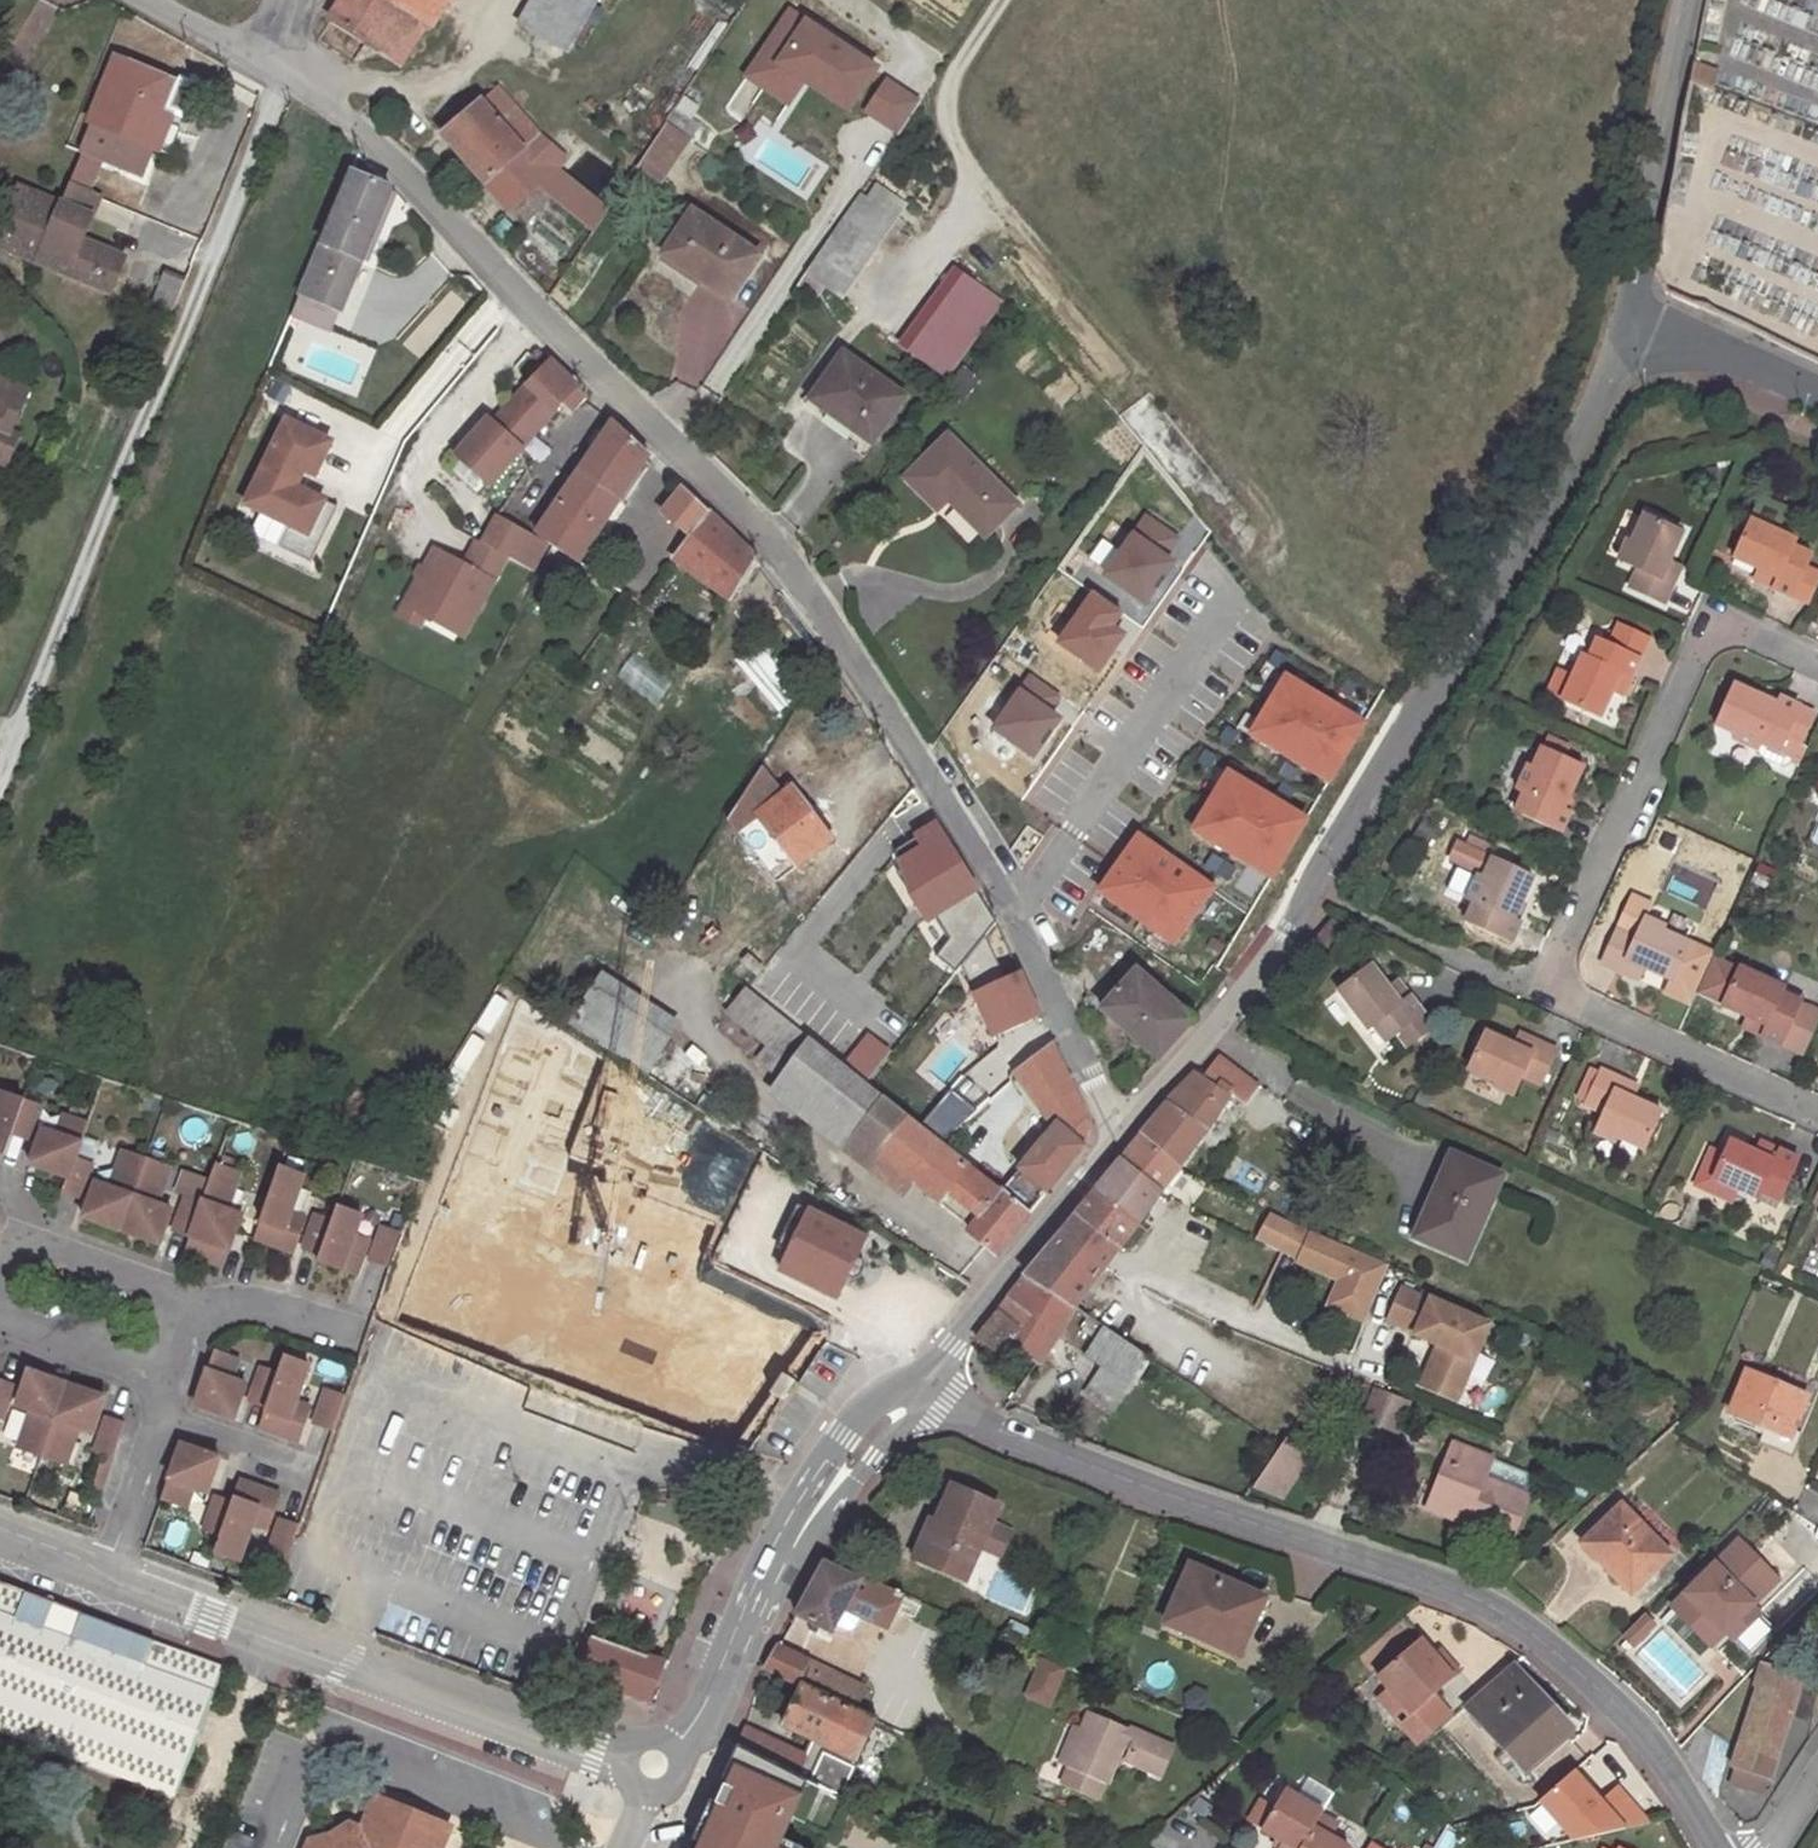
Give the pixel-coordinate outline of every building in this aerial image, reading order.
[(330,18),(400,62),(424,22),(432,26),(446,0),(340,0),(330,18)] [(525,32),(562,53),(592,0),(543,0),(525,32)] [(760,88),(786,105),(801,83),(814,64),(837,78),(823,98),(845,113),(874,70),(840,46),(835,54),(827,49),(832,41),(815,30),(810,37),(800,30),(805,23),(788,12),(754,62),(771,73),(760,88)] [(359,50),(362,44),(327,23),(315,41),(350,63),(359,50)] [(815,30),(805,23),(800,30),(810,37),(815,30)] [(840,46),(832,41),(827,49),(835,54),(840,46)] [(368,48),(362,44),(359,50),(364,54),(368,48)] [(87,130),(79,150),(138,175),(175,87),(111,60),(83,128),(87,130)] [(771,73),(754,62),(744,77),(760,88),(771,73)] [(1717,72),(1693,63),(1689,82),(1711,90),(1717,72)] [(837,78),(814,64),(801,83),(823,98),(837,78)] [(916,105),(883,82),(864,114),(897,136),(916,105)] [(591,230),(604,210),(591,200),(555,170),(551,167),(559,156),(539,138),(495,88),(439,136),(509,213),(514,208),(538,186),(551,196),(591,230)] [(686,139),(663,124),(634,166),(657,182),(686,139)] [(138,175),(79,150),(65,184),(124,209),(138,175)] [(386,189),(349,174),(298,296),(336,311),(386,189)] [(124,209),(65,184),(57,203),(48,225),(107,250),(124,209)] [(527,221),(551,196),(538,186),(514,208),(527,221)] [(57,203),(18,188),(0,231),(0,248),(33,261),(48,225),(57,203)] [(461,193),(453,201),(467,216),(477,207),(468,196),(465,199),(461,193)] [(657,261),(720,305),(750,263),(686,220),(657,261)] [(48,225),(33,261),(106,291),(121,256),(107,250),(48,225)] [(953,265),(894,343),(944,381),(1003,302),(953,265)] [(831,283),(808,268),(794,289),(816,305),(831,283)] [(166,316),(181,280),(162,271),(146,308),(166,316)] [(336,311),(298,296),(289,316),(327,332),(336,311)] [(901,400),(834,355),(804,399),(872,444),(901,400)] [(584,397),(548,362),(525,386),(490,423),(485,419),(455,457),(487,484),(562,403),(571,411),(584,397)] [(8,431),(24,391),(0,381),(0,428),(8,431)] [(309,563),(335,507),(326,503),(318,507),(307,501),(305,493),(293,487),(301,470),(312,476),(328,442),(283,420),(243,504),(287,526),(277,548),(309,563)] [(645,456),(610,422),(600,437),(591,449),(573,475),(610,510),(645,456)] [(591,449),(600,437),(593,431),(584,444),(591,449)] [(1011,505),(945,439),(906,478),(937,510),(948,500),(982,533),(1011,505)] [(546,544),(550,547),(575,562),(610,510),(573,475),(531,535),(546,544)] [(707,514),(680,488),(660,511),(687,538),(707,514)] [(326,503),(305,493),(307,501),(318,507),(326,503)] [(1785,509),(1759,497),(1731,557),(1755,568),(1763,572),(1759,582),(1789,596),(1803,566),(1807,558),(1789,550),(1794,539),(1775,530),(1785,509)] [(753,557),(707,514),(687,538),(671,559),(728,600),(753,557)] [(1663,570),(1666,561),(1679,534),(1642,515),(1620,562),(1635,569),(1626,588),(1661,604),(1675,575),(1663,570)] [(493,518),(478,543),(504,557),(531,572),(546,544),(531,535),(493,518)] [(1145,520),(1133,537),(1160,554),(1171,537),(1145,520)] [(1134,538),(1105,574),(1142,604),(1171,568),(1134,538)] [(478,543),(473,540),(461,564),(432,549),(402,606),(423,616),(462,637),(504,557),(478,543)] [(1678,568),(1666,561),(1663,570),(1675,575),(1678,568)] [(1805,603),(1817,575),(1817,573),(1803,566),(1789,596),(1805,603)] [(1755,568),(1751,578),(1759,582),(1763,572),(1755,568)] [(423,616),(402,606),(396,617),(417,627),(423,616)] [(1616,625),(1606,646),(1637,659),(1646,638),(1616,625)] [(788,671),(762,640),(739,659),(764,691),(788,671)] [(1606,646),(1596,641),(1587,660),(1579,656),(1570,677),(1559,702),(1597,719),(1609,692),(1613,684),(1624,689),(1637,659),(1606,646)] [(1570,677),(1554,670),(1543,694),(1559,702),(1570,677)] [(1363,724),(1285,677),(1250,735),(1328,781),(1363,724)] [(1624,689),(1613,684),(1609,692),(1620,697),(1624,689)] [(1732,740),(1756,751),(1760,757),(1782,767),(1790,764),(1798,748),(1783,741),(1799,707),(1779,698),(1775,705),(1734,685),(1713,726),(1734,736),(1732,740)] [(1813,714),(1799,707),(1783,741),(1798,748),(1813,714)] [(1581,768),(1540,748),(1531,768),(1525,765),(1515,790),(1526,795),(1519,815),(1559,832),(1568,813),(1561,810),(1581,768)] [(753,814),(777,796),(757,769),(741,796),(753,814)] [(1305,820),(1227,773),(1193,831),(1270,878),(1305,820)] [(829,840),(788,787),(777,796),(753,814),(741,796),(726,820),(774,883),(829,840)] [(926,900),(926,901),(966,876),(935,825),(894,851),(926,900)] [(1212,889),(1138,836),(1101,889),(1175,941),(1212,889)] [(1480,878),(1474,876),(1464,900),(1477,905),(1469,925),(1508,943),(1517,923),(1512,920),(1531,877),(1515,870),(1490,858),(1456,843),(1448,860),(1481,876),(1480,878)] [(1521,858),(1495,846),(1490,858),(1515,870),(1521,858)] [(966,876),(926,901),(926,900),(915,907),(924,922),(934,915),(934,914),(974,889),(966,876)] [(974,889),(934,914),(934,915),(950,940),(935,957),(955,973),(959,967),(983,937),(994,923),(974,889)] [(1634,965),(1642,968),(1670,981),(1687,942),(1643,922),(1650,905),(1631,896),(1599,964),(1628,977),(1634,965)] [(1005,982),(983,937),(959,967),(992,1038),(1037,1017),(1018,976),(1005,982)] [(1802,995),(1711,954),(1693,993),(1745,1017),(1753,1021),(1748,1031),(1779,1045),(1797,1006),(1802,995)] [(1636,980),(1642,968),(1634,965),(1628,977),(1636,980)] [(1390,994),(1386,988),(1368,967),(1335,993),(1365,1031),(1375,1025),(1387,1040),(1395,1034),(1421,1016),(1398,988),(1390,994)] [(1136,970),(1101,1008),(1156,1058),(1191,1020),(1136,970)] [(1395,982),(1386,988),(1390,994),(1398,988),(1395,982)] [(592,985),(568,1024),(645,1074),(669,1035),(592,985)] [(786,1021),(746,989),(725,1013),(765,1045),(786,1021)] [(1817,1020),(1817,1016),(1797,1006),(1779,1045),(1802,1055),(1817,1020)] [(1429,1026),(1421,1016),(1395,1034),(1404,1046),(1429,1026)] [(1745,1017),(1741,1028),(1748,1031),(1753,1021),(1745,1017)] [(807,1038),(786,1021),(765,1045),(754,1060),(778,1078),(807,1038)] [(1520,1049),(1512,1045),(1483,1032),(1467,1069),(1514,1092),(1521,1077),(1538,1085),(1554,1049),(1525,1036),(1520,1049)] [(1516,1033),(1512,1045),(1520,1049),(1525,1036),(1516,1033)] [(778,1078),(851,1135),(880,1097),(807,1038),(778,1078)] [(1074,1094),(1050,1045),(1027,1062),(1057,1106),(1074,1094)] [(1192,1072),(1140,1134),(1170,1160),(1181,1145),(1190,1151),(1230,1095),(1242,1104),(1255,1086),(1219,1057),(1201,1078),(1192,1072)] [(1054,1123),(1085,1119),(1074,1094),(1057,1106),(1027,1062),(1014,1072),(1052,1125),(1054,1123)] [(1622,1095),(1628,1083),(1599,1070),(1583,1106),(1603,1115),(1597,1130),(1642,1150),(1659,1112),(1630,1099),(1622,1095)] [(1635,1086),(1628,1083),(1622,1095),(1630,1099),(1635,1086)] [(20,1100),(0,1093),(0,1156),(8,1134),(20,1100)] [(978,1217),(998,1192),(880,1097),(851,1135),(938,1204),(946,1192),(978,1217)] [(8,1134),(25,1140),(37,1106),(20,1100),(8,1134)] [(72,1159),(85,1123),(59,1114),(52,1134),(38,1129),(26,1165),(64,1178),(65,1178),(72,1159)] [(1083,1145),(1085,1119),(1054,1123),(1052,1125),(1003,1188),(1021,1203),(1018,1207),(1026,1214),(1083,1145)] [(1170,1160),(1140,1134),(1118,1160),(1158,1194),(1163,1188),(1179,1167),(1170,1160)] [(1779,1198),(1796,1159),(1774,1150),(1770,1160),(1761,1156),(1729,1142),(1722,1157),(1712,1179),(1734,1189),(1757,1199),(1761,1190),(1779,1198)] [(1179,1167),(1190,1151),(1181,1145),(1170,1160),(1179,1167)] [(1770,1160),(1774,1150),(1765,1147),(1761,1156),(1770,1160)] [(118,1232),(143,1159),(119,1151),(106,1188),(92,1183),(79,1218),(118,1232)] [(1712,1179),(1722,1157),(1711,1152),(1696,1185),(1728,1201),(1734,1189),(1712,1179)] [(1462,1260),(1499,1175),(1452,1155),(1414,1239),(1462,1260)] [(89,1165),(72,1159),(65,1178),(64,1178),(59,1192),(77,1199),(89,1165)] [(167,1167),(143,1159),(118,1232),(156,1245),(168,1209),(154,1205),(167,1167)] [(1118,1160),(1091,1193),(1135,1226),(1158,1194),(1118,1160)] [(237,1173),(212,1165),(199,1203),(187,1237),(181,1254),(215,1266),(221,1249),(226,1251),(238,1215),(224,1210),(237,1173)] [(301,1175),(276,1167),(251,1239),(290,1253),(302,1217),(288,1212),(301,1175)] [(1158,1194),(1168,1203),(1169,1203),(1170,1192),(1163,1188),(1158,1194)] [(1779,1198),(1761,1190),(1757,1199),(1776,1207),(1779,1198)] [(938,1204),(969,1228),(978,1217),(946,1192),(938,1204)] [(995,1253),(1026,1214),(1018,1207),(998,1192),(978,1217),(969,1228),(966,1232),(995,1253)] [(1135,1226),(1091,1193),(1072,1215),(1118,1249),(1135,1226)] [(1145,1234),(1168,1203),(1158,1194),(1135,1226),(1145,1234)] [(187,1237),(199,1203),(182,1197),(170,1231),(187,1237)] [(359,1215),(334,1207),(329,1220),(317,1254),(315,1261),(354,1275),(366,1240),(352,1235),(359,1215)] [(859,1236),(827,1221),(808,1212),(778,1276),(832,1302),(845,1276),(851,1279),(858,1276),(862,1268),(860,1262),(854,1259),(863,1238),(859,1236)] [(830,1214),(827,1221),(859,1236),(861,1231),(839,1221),(840,1218),(830,1214)] [(317,1254),(329,1220),(312,1215),(300,1248),(317,1254)] [(1114,1253),(1118,1249),(1072,1215),(1069,1220),(1056,1235),(1102,1268),(1103,1268),(1114,1253)] [(1269,1216),(1253,1242),(1295,1263),(1294,1264),(1336,1282),(1338,1283),(1342,1295),(1335,1312),(1358,1322),(1382,1267),(1283,1222),(1269,1216)] [(396,1233),(378,1227),(366,1260),(385,1267),(396,1233)] [(1102,1268),(1056,1235),(1023,1276),(1072,1308),(1083,1294),(1103,1269),(1103,1268),(1102,1268)] [(669,1374),(706,1285),(660,1266),(634,1327),(610,1317),(590,1365),(619,1377),(628,1357),(669,1374)] [(1023,1276),(1007,1296),(1030,1311),(1007,1343),(1035,1362),(1038,1363),(1071,1309),(1072,1308),(1023,1276)] [(1338,1283),(1336,1282),(1325,1308),(1335,1312),(1342,1295),(1338,1283)] [(1486,1326),(1426,1301),(1426,1302),(1398,1290),(1384,1322),(1412,1334),(1411,1337),(1435,1348),(1417,1389),(1452,1404),(1486,1326)] [(1083,1294),(1072,1308),(1086,1317),(1103,1328),(1113,1335),(1122,1322),(1083,1294)] [(1030,1311),(1007,1296),(975,1336),(1001,1352),(1007,1343),(1030,1311)] [(1103,1328),(1086,1317),(1078,1329),(1095,1340),(1103,1328)] [(755,1360),(794,1378),(813,1336),(774,1318),(755,1360)] [(1150,1360),(1113,1335),(1103,1328),(1095,1340),(1084,1356),(1102,1368),(1133,1388),(1150,1360)] [(236,1361),(211,1352),(192,1407),(231,1421),(243,1386),(229,1381),(236,1361)] [(306,1366),(281,1358),(275,1375),(263,1409),(256,1430),(295,1444),(307,1408),(293,1404),(300,1384),(306,1366)] [(556,1359),(545,1394),(589,1409),(601,1374),(556,1359)] [(1607,1370),(1594,1364),(1587,1376),(1600,1383),(1607,1370)] [(1133,1388),(1102,1368),(1097,1375),(1124,1392),(1128,1395),(1133,1388)] [(263,1409),(275,1375),(258,1369),(246,1403),(263,1409)] [(63,1386),(25,1373),(13,1408),(27,1413),(14,1450),(38,1458),(63,1386)] [(784,1374),(770,1393),(781,1401),(795,1382),(784,1374)] [(1789,1435),(1792,1428),(1805,1400),(1744,1374),(1729,1410),(1764,1425),(1789,1435)] [(1112,1412),(1124,1392),(1097,1375),(1089,1385),(1107,1397),(1102,1406),(1112,1412)] [(0,1383),(0,1419),(11,1387),(0,1383)] [(102,1399),(63,1386),(38,1458),(62,1467),(75,1430),(89,1435),(102,1399)] [(1405,1402),(1373,1389),(1363,1414),(1395,1427),(1405,1402)] [(329,1432),(341,1398),(323,1392),(311,1425),(329,1432)] [(109,1459),(121,1425),(104,1419),(92,1453),(109,1459)] [(1801,1432),(1792,1428),(1789,1435),(1764,1425),(1757,1441),(1792,1456),(1801,1432)] [(1305,1457),(1282,1442),(1278,1448),(1251,1491),(1277,1500),(1305,1457)] [(217,1461),(178,1447),(159,1502),(183,1511),(191,1491),(205,1496),(217,1461)] [(1451,1447),(1444,1465),(1446,1465),(1433,1499),(1468,1513),(1464,1523),(1510,1541),(1527,1496),(1525,1495),(1482,1478),(1489,1461),(1451,1447)] [(1531,1478),(1489,1461),(1482,1478),(1525,1495),(1531,1478)] [(1590,1481),(1573,1474),(1566,1490),(1583,1498),(1590,1481)] [(276,1497),(238,1482),(230,1505),(218,1539),(212,1555),(237,1564),(250,1527),(264,1532),(276,1497)] [(935,1521),(929,1519),(922,1534),(938,1541),(927,1566),(961,1581),(978,1545),(990,1518),(996,1503),(952,1483),(945,1498),(935,1521)] [(935,1521),(945,1498),(939,1495),(929,1519),(935,1521)] [(218,1539),(230,1505),(213,1499),(201,1533),(218,1539)] [(1468,1513),(1433,1499),(1429,1510),(1464,1523),(1468,1513)] [(1666,1555),(1617,1506),(1585,1540),(1601,1557),(1599,1560),(1629,1592),(1666,1555)] [(1010,1527),(990,1518),(978,1545),(998,1554),(1010,1527)] [(283,1561),(295,1527),(278,1521),(266,1555),(283,1561)] [(938,1541),(922,1534),(911,1559),(927,1566),(938,1541)] [(1752,1608),(1778,1583),(1739,1542),(1670,1608),(1710,1649),(1726,1633),(1752,1608)] [(902,1596),(830,1564),(823,1561),(795,1615),(829,1633),(834,1625),(845,1630),(852,1628),(861,1611),(890,1623),(902,1596)] [(1262,1599),(1189,1567),(1163,1621),(1236,1655),(1262,1599)] [(0,1587),(0,1732),(74,1759),(174,1796),(182,1775),(221,1667),(0,1587)] [(1760,1617),(1752,1608),(1726,1633),(1734,1642),(1760,1617)] [(1642,1613),(1620,1634),(1630,1645),(1652,1624),(1642,1613)] [(633,1696),(654,1703),(667,1666),(590,1638),(576,1675),(609,1687),(633,1696)] [(1437,1661),(1418,1640),(1374,1678),(1386,1692),(1412,1720),(1403,1729),(1417,1744),(1449,1716),(1431,1697),(1458,1672),(1443,1656),(1437,1661)] [(1046,1646),(1037,1642),(1033,1651),(1042,1654),(1046,1646)] [(799,1686),(810,1663),(777,1648),(766,1671),(799,1686)] [(1047,1704),(1063,1669),(1043,1660),(1027,1696),(1047,1704)] [(1571,1730),(1509,1662),(1460,1706),(1485,1733),(1488,1731),(1525,1772),(1571,1730)] [(799,1686),(801,1687),(851,1711),(862,1687),(810,1663),(799,1686)] [(1799,1679),(1758,1666),(1751,1688),(1755,1690),(1731,1766),(1768,1777),(1799,1679)] [(851,1711),(801,1687),(782,1727),(811,1740),(803,1757),(743,1730),(736,1748),(742,1751),(806,1783),(830,1795),(838,1799),(852,1767),(850,1766),(853,1759),(855,1760),(873,1722),(851,1711)] [(1386,1692),(1377,1700),(1403,1729),(1412,1720),(1386,1692)] [(1080,1729),(1066,1763),(1068,1764),(1059,1783),(1095,1798),(1103,1781),(1106,1782),(1121,1747),(1127,1749),(1123,1758),(1159,1772),(1171,1746),(1087,1712),(1080,1729)] [(1058,1760),(1066,1763),(1080,1729),(1072,1725),(1058,1760)] [(692,1847),(795,1847),(780,1841),(806,1783),(742,1751),(718,1808),(720,1808),(710,1830),(702,1827),(692,1847)] [(1768,1777),(1731,1766),(1726,1781),(1762,1793),(1768,1777)] [(1573,1771),(1539,1801),(1574,1840),(1648,1824),(1616,1789),(1600,1802),(1573,1771)] [(1283,1791),(1273,1809),(1261,1830),(1280,1843),(1277,1847),(1298,1847),(1318,1814),(1319,1812),(1329,1794),(1305,1780),(1294,1797),(1283,1791)] [(371,1800),(359,1828),(346,1823),(329,1837),(309,1839),(305,1847),(440,1847),(446,1830),(371,1800)] [(1261,1830),(1273,1809),(1265,1805),(1253,1826),(1261,1830)] [(1318,1814),(1298,1847),(1345,1847),(1328,1838),(1335,1825),(1318,1814)] [(1442,1831),(1432,1847),(1446,1847),(1452,1837),(1442,1831)]
